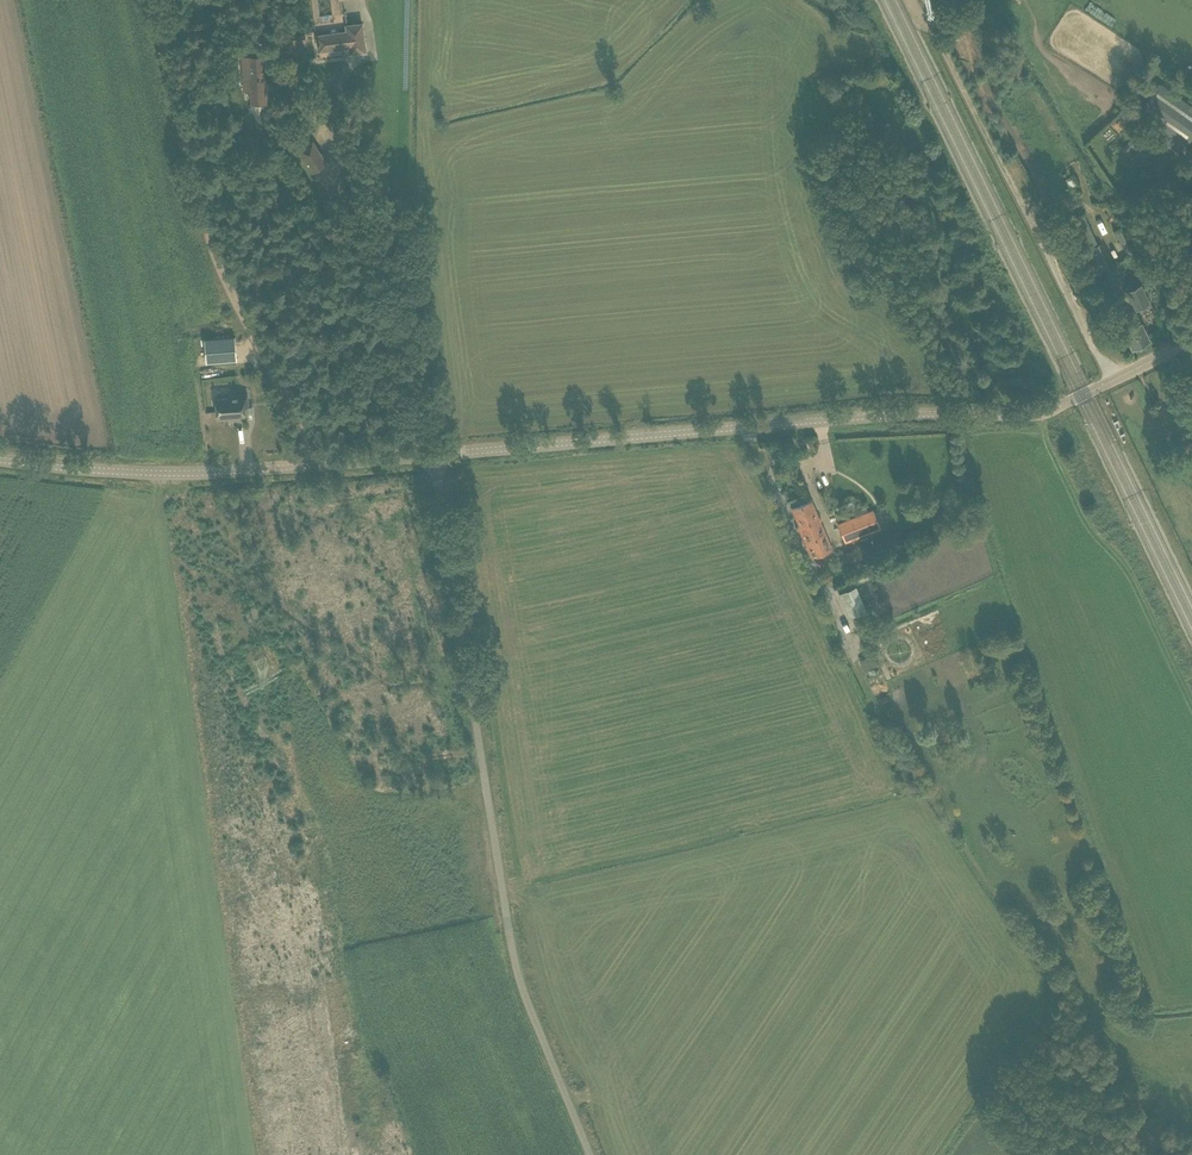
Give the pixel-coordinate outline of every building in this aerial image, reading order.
[(350,53),(366,51),(362,23),(346,26),(347,32),(317,36),(319,51),(349,47),(350,53)] [(288,36),(289,54),(306,53),(305,35),(288,36)] [(253,104),(266,104),(263,69),(262,56),(243,58),(245,81),(251,80),(253,104)] [(1139,113),(1166,132),(1160,140),(1179,153),(1184,145),(1186,145),(1191,136),(1191,106),(1159,83),(1139,113)] [(1127,153),(1143,138),(1138,133),(1122,147),(1127,153)] [(326,163),(312,142),(299,150),(312,172),(326,163)] [(868,264),(861,245),(855,247),(850,249),(858,268),(868,264)] [(1150,302),(1141,285),(1127,293),(1136,310),(1150,302)] [(1132,349),(1150,340),(1139,317),(1121,326),(1132,349)] [(235,337),(205,339),(206,363),(237,361),(235,337)] [(249,406),(248,394),(230,395),(230,398),(215,399),(217,419),(232,418),(232,420),(246,419),(245,407),(249,406)] [(799,526),(819,518),(811,500),(792,509),(799,526)] [(845,542),(880,528),(873,510),(838,524),(845,542)] [(819,518),(799,526),(798,526),(812,558),(832,549),(819,518)] [(868,536),(861,539),(867,554),(874,551),(868,536)] [(867,611),(856,587),(839,594),(850,619),(867,611)] [(872,656),(861,656),(862,668),(872,668),(872,656)]
